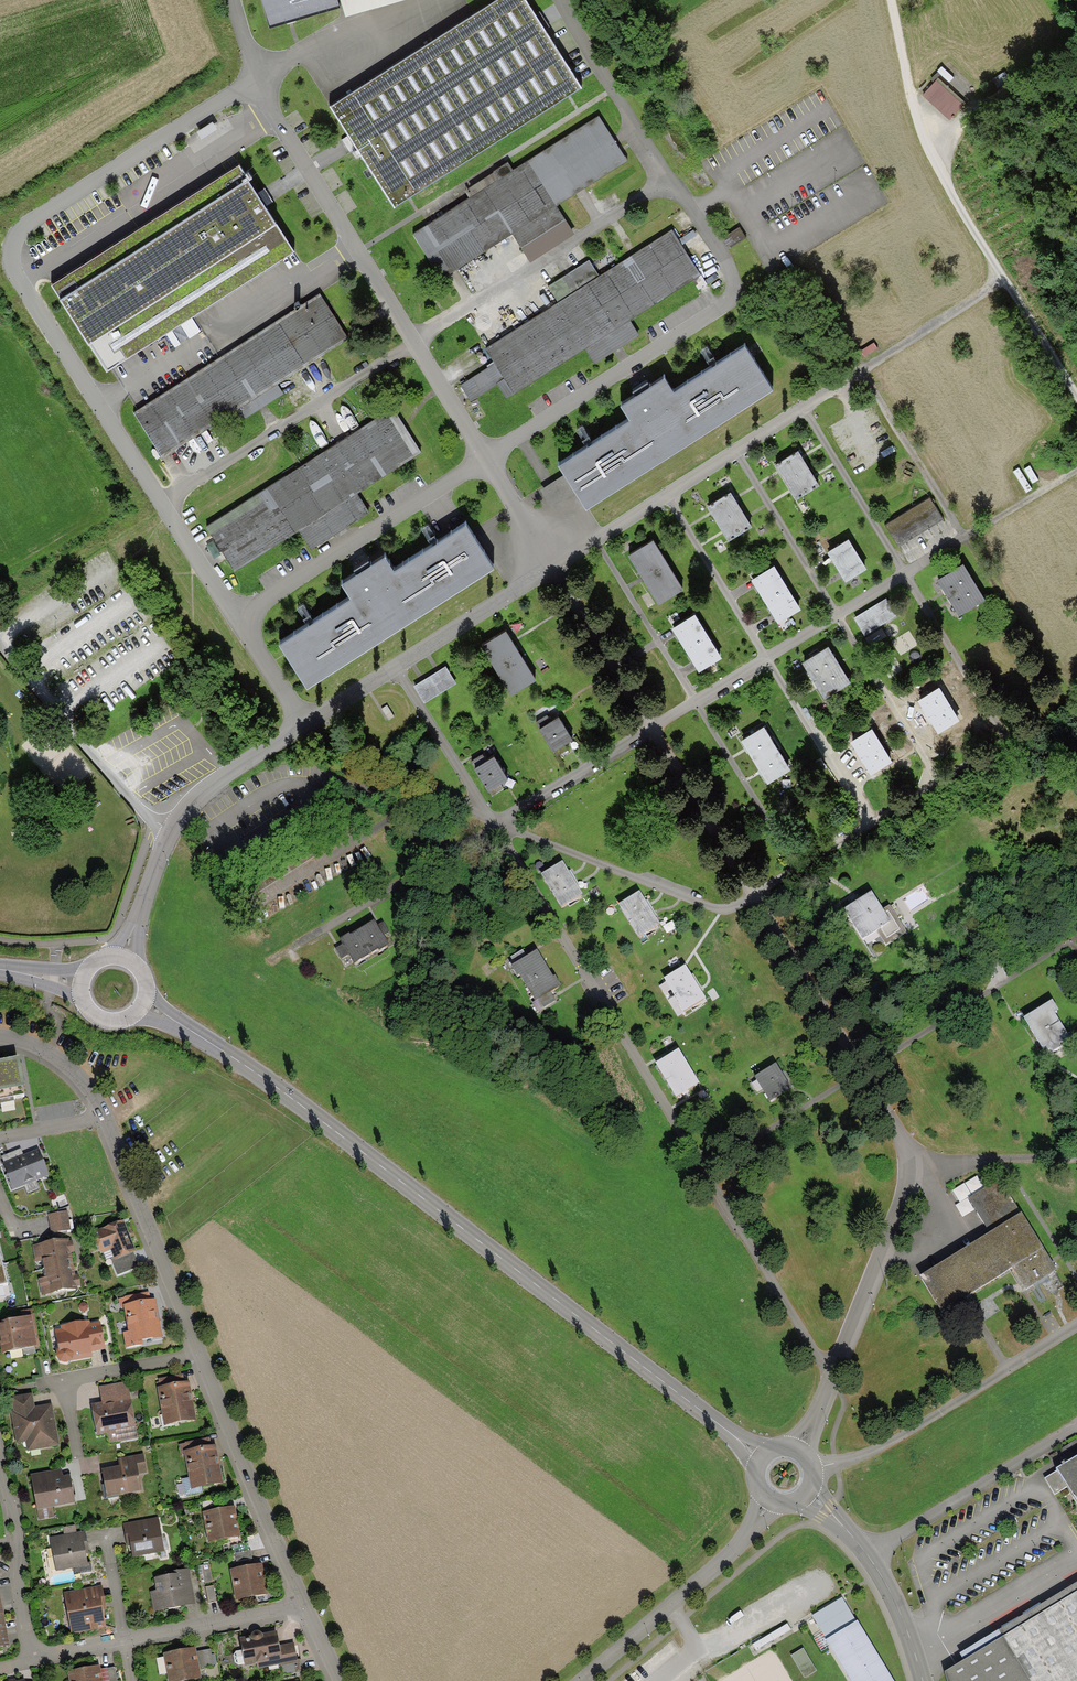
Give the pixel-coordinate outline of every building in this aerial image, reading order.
[(269,30),(341,9),(338,0),(260,0),(269,30)] [(330,109),(347,137),(342,140),(346,147),(350,153),(355,149),(394,210),(408,201),(582,90),(523,0),(501,0),(330,109)] [(470,199),(412,236),(441,281),(512,235),(530,263),(575,235),(557,207),(628,161),(599,117),(514,171),(509,164),(465,192),(470,199)] [(213,122),(197,132),(201,139),(218,129),(213,122)] [(239,167),(51,286),(61,301),(88,344),(107,373),(295,254),(276,224),(261,201),(249,181),(239,167)] [(737,229),(724,237),(730,248),(744,240),(737,229)] [(558,303),(485,349),(494,363),(461,385),(466,393),(471,400),(497,384),(507,398),(586,348),(595,362),(639,335),(629,320),(701,275),(672,230),(600,276),(589,259),(547,286),(558,303)] [(298,307),(132,413),(160,456),(238,407),(245,417),(284,393),(277,383),(350,337),(321,292),(298,307)] [(877,347),(874,342),(860,351),(864,356),(877,347)] [(629,418),(557,463),(565,476),(541,491),(552,507),(575,492),(585,506),(771,388),(743,344),(673,389),(665,377),(650,386),(647,382),(642,385),(632,391),(634,396),(620,405),(629,418)] [(393,406),(206,523),(235,567),(299,526),(312,547),(369,510),(356,490),(422,449),(408,429),(393,406)] [(798,451),(774,466),(778,472),(790,491),(796,501),(820,487),(814,476),(802,457),(798,451)] [(731,493),(707,507),(711,513),(722,532),(729,542),(752,528),(746,517),(734,498),(731,493)] [(885,525),(890,533),(935,506),(930,498),(921,503),(895,518),(885,525)] [(935,506),(890,533),(898,547),(943,519),(935,506)] [(350,597),(278,643),(306,687),(492,567),(464,524),(393,570),(384,556),(370,564),(367,560),(362,562),(352,569),(355,574),(340,583),(350,597)] [(642,577),(658,604),(683,589),(653,540),(628,555),(642,577)] [(841,575),(845,582),(867,569),(849,540),(827,553),(830,557),(841,575)] [(963,564),(938,580),(945,591),(951,601),(959,616),(985,600),(963,564)] [(774,567),(752,580),(759,590),(760,592),(759,593),(768,608),(769,607),(770,609),(779,623),(801,610),(774,567)] [(897,615),(887,598),(854,618),(864,635),(897,615)] [(695,616),(673,629),(678,636),(680,640),(679,641),(689,657),(690,656),(692,660),(699,672),(721,659),(695,616)] [(505,630),(480,645),(510,694),(535,679),(520,654),(505,630)] [(828,648),(802,664),(811,677),(816,686),(825,700),(851,684),(828,648)] [(457,684),(446,666),(438,671),(422,681),(414,686),(425,704),(457,684)] [(939,688),(918,701),(920,705),(922,708),(921,709),(930,724),(931,723),(933,726),(938,734),(959,721),(939,688)] [(387,706),(382,709),(389,720),(394,717),(387,706)] [(566,747),(564,744),(571,740),(558,718),(551,722),(549,719),(547,716),(536,722),(540,729),(553,750),(557,757),(568,750),(566,747)] [(752,734),(741,741),(746,749),(760,773),(768,784),(779,777),(791,770),(764,727),(752,734)] [(872,730),(851,743),(856,751),(866,767),(871,775),(892,762),(872,730)] [(482,755),(471,762),(475,769),(487,789),(492,797),(503,790),(501,786),(498,782),(506,778),(494,758),(487,763),(484,759),(482,755)] [(563,861),(542,873),(562,907),(583,894),(578,886),(580,885),(578,883),(572,873),(570,870),(569,871),(563,861)] [(640,890),(618,903),(639,936),(660,923),(656,916),(657,915),(656,912),(651,904),(648,899),(646,900),(640,890)] [(884,908),(872,890),(858,899),(843,908),(863,939),(877,930),(886,944),(906,931),(890,905),(884,908)] [(348,956),(353,965),(377,951),(378,953),(388,946),(383,937),(389,933),(383,923),(380,925),(377,927),(373,922),(349,936),(348,935),(339,940),(342,947),(339,949),(336,951),(341,960),(348,956)] [(513,963),(511,964),(517,974),(519,973),(536,1001),(540,999),(544,1007),(555,1000),(553,996),(550,992),(561,986),(555,976),(553,978),(537,949),(527,955),(525,952),(523,949),(509,957),(513,963)] [(685,964),(663,977),(683,1010),(706,997),(701,990),(703,989),(702,988),(694,975),(693,973),(692,974),(685,964)] [(1058,1009),(1052,999),(1026,1015),(1023,1016),(1045,1053),(1047,1051),(1049,1055),(1061,1048),(1059,1044),(1070,1038),(1054,1011),(1058,1009)] [(665,1057),(656,1062),(677,1096),(686,1091),(699,1083),(679,1049),(665,1057)] [(25,1096),(23,1087),(24,1087),(19,1057),(0,1061),(0,1100),(25,1096)] [(785,1077),(776,1063),(754,1076),(770,1100),(791,1087),(785,1077)] [(4,1163),(24,1155),(21,1149),(1,1157),(4,1163)] [(4,1163),(3,1164),(13,1190),(49,1175),(39,1149),(24,1155),(4,1163)] [(1043,1249),(1021,1214),(1000,1180),(969,1199),(985,1224),(990,1233),(919,1277),(942,1312),(1012,1269),(1024,1289),(1056,1269),(1043,1249)] [(67,1211),(48,1214),(51,1233),(70,1230),(67,1211)] [(92,1233),(101,1254),(111,1250),(114,1258),(115,1260),(134,1253),(136,1252),(124,1220),(92,1233)] [(43,1262),(44,1269),(73,1264),(71,1253),(75,1252),(73,1241),(69,1241),(69,1239),(32,1245),(36,1263),(43,1262)] [(140,1266),(134,1253),(115,1260),(114,1258),(111,1259),(117,1275),(140,1266)] [(0,1263),(0,1296),(10,1294),(2,1263),(0,1263)] [(73,1264),(44,1269),(46,1277),(38,1278),(41,1296),(78,1290),(77,1286),(80,1286),(79,1275),(75,1275),(73,1264)] [(124,1305),(151,1300),(149,1292),(124,1296),(125,1298),(119,1299),(120,1308),(124,1308),(124,1305)] [(151,1300),(124,1305),(124,1308),(128,1332),(123,1333),(126,1348),(143,1345),(142,1341),(163,1337),(156,1299),(151,1300)] [(21,1311),(23,1317),(32,1316),(33,1320),(38,1319),(36,1308),(21,1311)] [(0,1322),(0,1344),(2,1353),(38,1346),(33,1320),(32,1316),(23,1317),(0,1322)] [(61,1329),(55,1330),(58,1349),(55,1356),(59,1362),(66,1364),(70,1362),(93,1357),(92,1352),(105,1349),(100,1321),(90,1323),(90,1321),(60,1326),(61,1329)] [(159,1379),(160,1387),(185,1382),(183,1374),(159,1379)] [(102,1403),(102,1406),(131,1400),(127,1381),(99,1387),(102,1403)] [(160,1387),(157,1388),(164,1426),(197,1420),(190,1382),(185,1382),(160,1387)] [(13,1411),(35,1407),(32,1393),(11,1397),(13,1411)] [(102,1403),(91,1405),(97,1436),(108,1434),(110,1444),(138,1438),(131,1400),(102,1406),(102,1403)] [(52,1404),(35,1407),(13,1411),(10,1411),(16,1444),(25,1442),(27,1452),(60,1446),(52,1404)] [(184,1451),(211,1446),(209,1437),(185,1442),(185,1444),(179,1445),(181,1455),(185,1454),(184,1451)] [(211,1446),(184,1451),(185,1454),(191,1489),(223,1484),(216,1445),(211,1446)] [(144,1454),(118,1459),(119,1466),(102,1469),(107,1497),(142,1491),(139,1473),(147,1472),(144,1454)] [(1057,1470),(1068,1487),(1076,1503),(1076,1458),(1057,1470)] [(62,1469),(30,1474),(39,1520),(54,1517),(53,1508),(75,1503),(70,1475),(63,1476),(62,1469)] [(1068,1487),(1057,1470),(1045,1478),(1055,1495),(1068,1487)] [(202,1512),(208,1543),(241,1537),(235,1506),(202,1512)] [(158,1517),(123,1524),(127,1543),(130,1542),(133,1558),(165,1552),(158,1517)] [(64,1535),(77,1533),(75,1525),(63,1527),(64,1535)] [(64,1535),(50,1537),(56,1572),(72,1569),(74,1576),(92,1572),(91,1563),(88,1563),(85,1547),(88,1546),(85,1531),(77,1533),(64,1535)] [(248,1543),(232,1546),(233,1554),(235,1553),(249,1551),(248,1543)] [(251,1550),(249,1551),(235,1553),(236,1562),(252,1559),(251,1550)] [(262,1564),(230,1570),(235,1600),(267,1595),(262,1564)] [(210,1565),(202,1566),(205,1584),(213,1583),(210,1565)] [(156,1590),(149,1592),(154,1612),(196,1604),(189,1568),(169,1572),(169,1575),(154,1578),(156,1590)] [(103,1586),(64,1593),(71,1635),(107,1628),(102,1603),(106,1602),(103,1586)] [(214,1586),(205,1587),(209,1604),(217,1602),(214,1586)] [(944,1673),(946,1680),(1076,1680),(1076,1592),(944,1673)] [(842,1598),(812,1616),(827,1641),(826,1641),(850,1680),(894,1680),(858,1622),(857,1622),(842,1598)] [(0,1622),(0,1647),(10,1645),(5,1621),(0,1622)] [(791,1630),(787,1624),(753,1645),(756,1651),(791,1630)] [(251,1636),(240,1639),(246,1667),(256,1664),(257,1669),(280,1665),(283,1664),(280,1646),(277,1631),(263,1634),(262,1633),(261,1633),(260,1632),(259,1632),(258,1632),(256,1632),(254,1632),(252,1634),(252,1635),(251,1636)] [(294,1643),(280,1646),(283,1664),(280,1665),(280,1666),(298,1663),(294,1643)] [(168,1680),(186,1680),(201,1678),(199,1668),(196,1652),(196,1648),(163,1654),(168,1680)] [(210,1649),(196,1652),(199,1668),(213,1665),(210,1649)] [(68,1672),(70,1680),(108,1680),(105,1669),(101,1670),(100,1666),(68,1672)] [(108,1680),(117,1680),(115,1667),(105,1669),(108,1680)]
